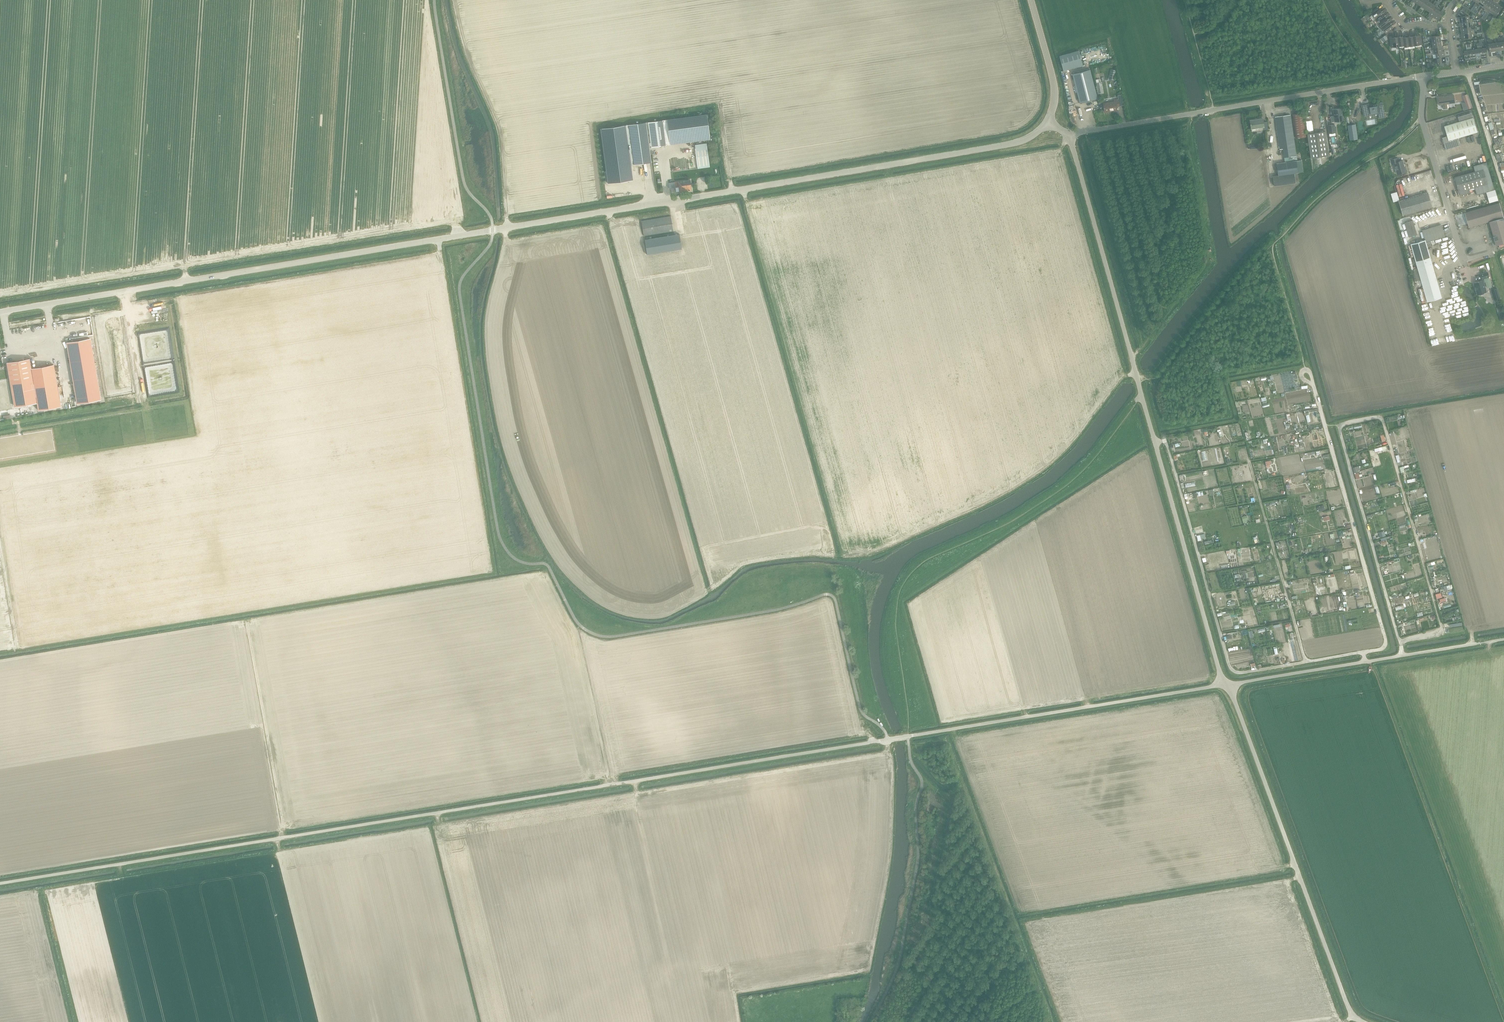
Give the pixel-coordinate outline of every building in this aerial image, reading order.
[(1422,7),(1426,9),(1430,2),(1427,0),(1425,0),(1422,7)] [(1430,12),(1437,1),(1435,0),(1433,4),(1430,2),(1426,9),(1430,12)] [(1485,11),(1492,1),(1491,0),(1486,0),(1483,6),(1485,8),(1484,10),(1485,11)] [(1430,12),(1428,14),(1433,17),(1438,10),(1439,8),(1436,6),(1439,3),(1437,1),(1430,12)] [(1489,10),(1492,12),(1497,4),(1492,1),(1485,11),(1487,13),(1489,10)] [(1497,4),(1492,12),(1494,14),(1492,16),(1493,17),(1489,22),(1492,24),(1496,18),(1494,17),(1501,7),(1497,4)] [(1370,17),(1373,21),(1383,13),(1381,12),(1380,9),(1379,10),(1377,7),(1370,12),(1372,15),(1370,16),(1370,17)] [(1438,10),(1433,17),(1438,20),(1445,9),(1443,8),(1441,11),(1438,10)] [(1373,21),(1376,25),(1382,20),(1386,17),(1383,13),(1373,21)] [(1381,26),(1381,27),(1389,22),(1386,17),(1382,20),(1376,25),(1378,28),(1381,26)] [(1389,22),(1381,27),(1386,33),(1393,28),(1389,22)] [(1381,37),(1380,38),(1382,41),(1383,40),(1384,42),(1388,39),(1387,37),(1388,36),(1386,34),(1381,37)] [(1416,36),(1413,36),(1414,45),(1422,44),(1420,35),(1418,35),(1416,36)] [(1399,46),(1398,37),(1389,38),(1391,46),(1391,47),(1399,46)] [(1496,50),(1495,43),(1492,43),(1491,39),(1488,39),(1489,51),(1496,50)] [(1079,51),(1059,56),(1063,70),(1083,65),(1079,51)] [(1089,69),(1073,74),(1080,103),(1097,98),(1089,69)] [(1467,104),(1472,103),(1468,91),(1464,93),(1467,104)] [(1447,108),(1447,104),(1455,103),(1454,95),(1438,97),(1439,105),(1442,104),(1443,109),(1447,108)] [(1114,102),(1103,104),(1104,108),(1104,109),(1105,112),(1117,110),(1117,107),(1120,106),(1118,99),(1114,100),(1114,102)] [(1363,113),(1364,116),(1378,114),(1379,118),(1384,117),(1384,112),(1383,102),(1379,103),(1379,104),(1377,104),(1369,105),(1369,104),(1362,105),(1363,113)] [(1334,116),(1330,116),(1331,122),(1335,121),(1335,120),(1343,119),(1343,120),(1342,108),(1333,110),(1334,116)] [(1292,114),(1296,138),(1306,137),(1304,116),(1303,113),(1292,114)] [(710,139),(706,114),(662,120),(666,145),(710,139)] [(1276,164),(1278,175),(1272,175),(1274,186),(1295,183),(1294,173),(1303,172),(1302,160),(1297,160),(1296,155),(1296,154),(1294,142),(1294,138),(1290,115),(1275,117),(1276,128),(1280,149),(1283,149),(1284,157),(1285,162),(1276,164)] [(1444,126),(1447,136),(1442,138),(1446,149),(1460,145),(1458,138),(1477,132),(1473,117),(1444,126)] [(1250,120),(1250,123),(1250,124),(1251,129),(1264,127),(1264,129),(1267,129),(1266,121),(1263,122),(1263,119),(1250,120)] [(647,122),(651,147),(666,145),(662,120),(647,122)] [(651,147),(647,122),(628,125),(634,164),(651,162),(649,147),(651,147)] [(1354,124),(1347,125),(1350,140),(1358,139),(1357,136),(1356,124),(1354,124)] [(628,125),(600,129),(607,183),(633,180),(631,164),(634,164),(628,125)] [(1308,138),(1310,154),(1311,158),(1329,156),(1325,131),(1307,134),(1308,138)] [(694,145),(696,156),(697,168),(709,166),(706,143),(694,145)] [(1390,160),(1391,164),(1394,163),(1397,174),(1401,173),(1406,172),(1405,166),(1404,167),(1402,160),(1398,162),(1397,158),(1390,160)] [(1475,171),(1455,177),(1460,195),(1470,192),(1469,189),(1474,187),(1476,195),(1486,192),(1489,202),(1497,200),(1486,162),(1473,166),(1475,171)] [(1447,180),(1453,179),(1453,176),(1450,176),(1449,171),(1445,172),(1447,180)] [(668,183),(669,188),(678,187),(679,191),(691,190),(690,180),(668,183)] [(1391,193),(1393,202),(1398,200),(1399,200),(1397,192),(1391,193)] [(1399,201),(1403,215),(1432,207),(1427,192),(1399,201)] [(1499,247),(1503,246),(1503,220),(1499,203),(1465,213),(1469,227),(1489,222),(1496,246),(1498,245),(1499,247)] [(641,221),(643,235),(673,230),(671,216),(641,221)] [(1405,222),(1409,237),(1417,234),(1412,220),(1405,222)] [(1413,258),(1414,263),(1416,262),(1418,267),(1418,268),(1411,270),(1414,278),(1415,281),(1421,279),(1427,300),(1441,296),(1435,274),(1428,249),(1433,248),(1431,240),(1445,236),(1441,225),(1422,230),(1423,231),(1420,232),(1421,238),(1424,237),(1425,239),(1425,240),(1411,244),(1412,248),(1413,248),(1415,258),(1413,258)] [(644,239),(647,254),(681,248),(679,233),(644,239)] [(1475,283),(1478,294),(1487,291),(1484,280),(1475,283)] [(1437,336),(1432,311),(1427,312),(1428,319),(1428,320),(1432,337),(1437,336)] [(90,338),(68,342),(78,403),(100,400),(90,338)] [(8,365),(15,406),(37,403),(38,409),(60,406),(53,364),(31,368),(30,358),(8,362),(8,365)]
